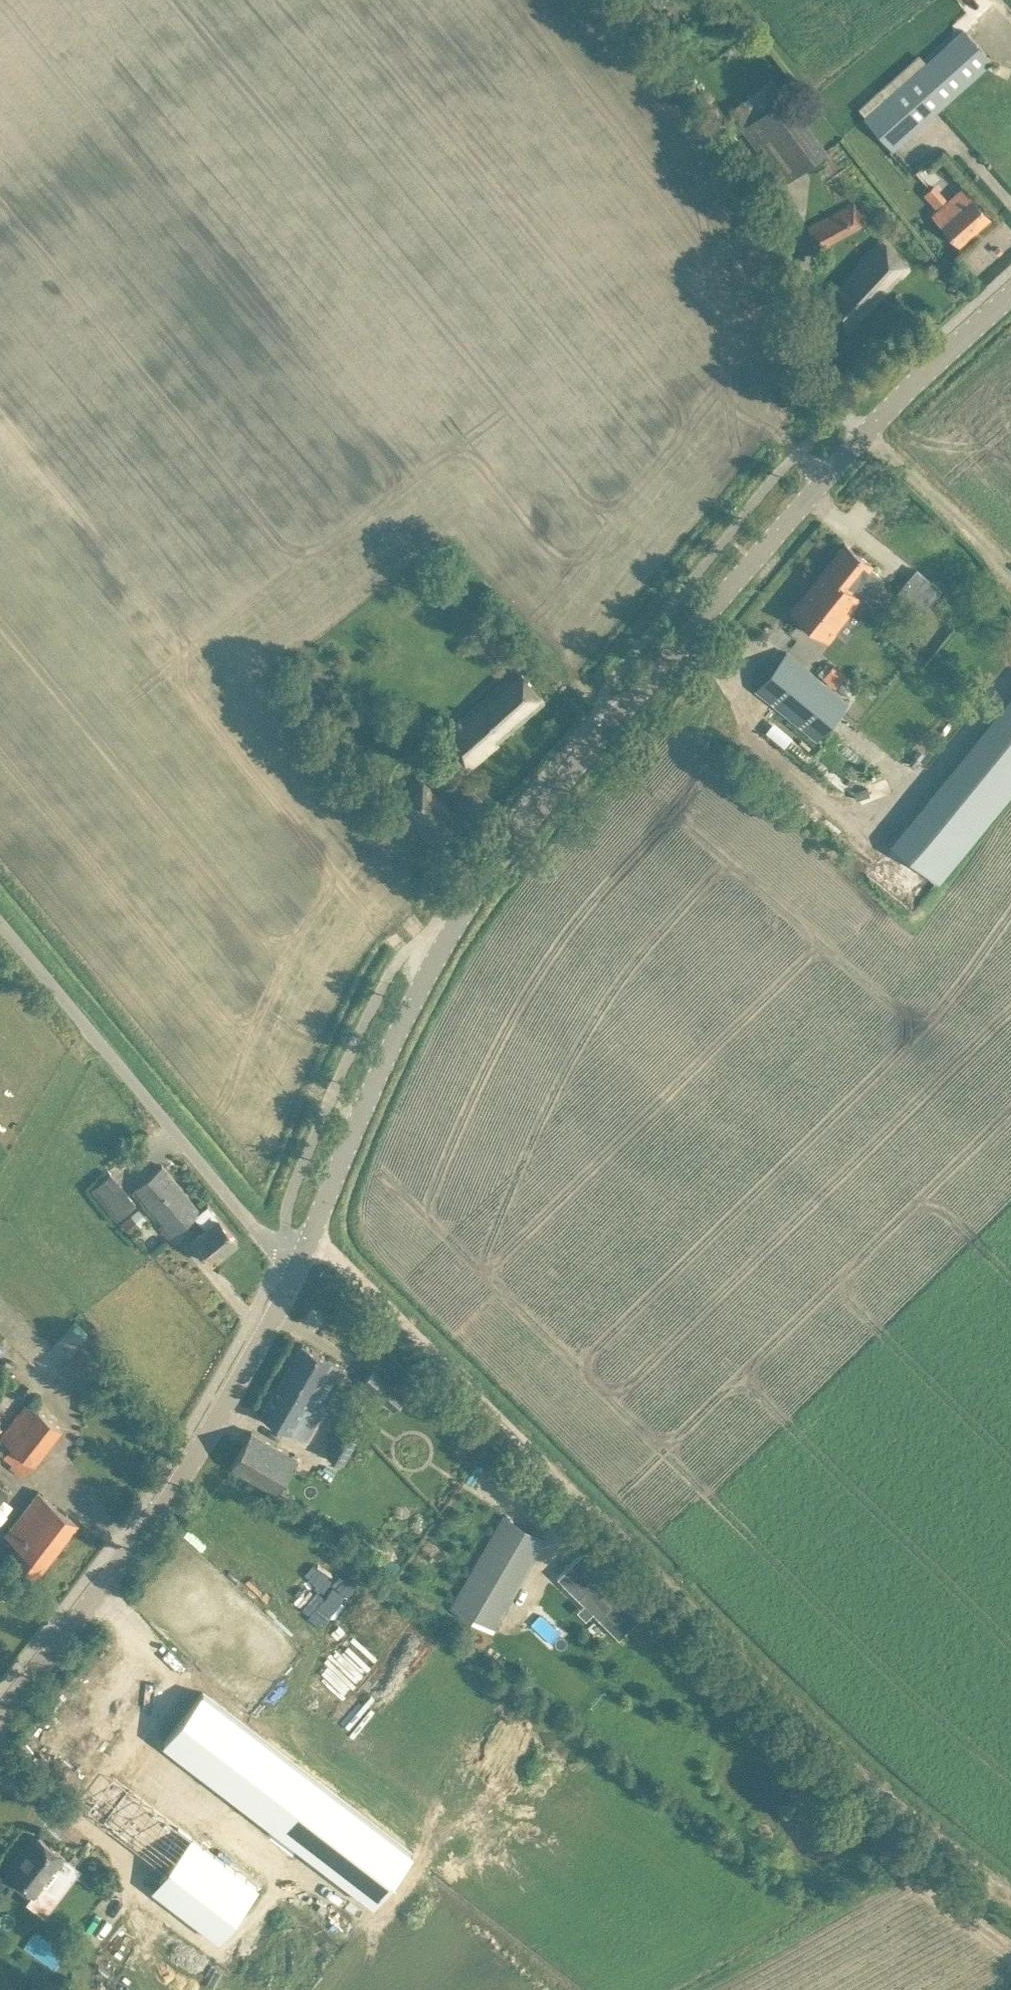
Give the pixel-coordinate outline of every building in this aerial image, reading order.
[(965,29),(867,115),(895,147),(992,60),(965,29)] [(773,76),(732,107),(744,123),(743,124),(785,181),(827,149),(773,76)] [(961,184),(931,211),(960,243),(990,217),(961,184)] [(852,199),(806,225),(817,248),(864,223),(852,199)] [(858,259),(821,303),(848,329),(908,265),(884,242),(864,264),(858,259)] [(791,609),(807,621),(828,639),(882,572),(845,542),(791,609)] [(916,579),(904,595),(918,606),(930,591),(916,579)] [(786,651),(756,689),(818,739),(849,701),(786,651)] [(449,738),(458,749),(472,764),(545,699),(517,668),(457,720),(463,726),(449,738)] [(889,841),(938,883),(1010,793),(1010,691),(889,841)] [(162,1164),(147,1177),(135,1187),(173,1234),(195,1215),(206,1228),(193,1239),(211,1261),(238,1240),(208,1204),(200,1210),(162,1164)] [(111,1173),(91,1189),(116,1219),(136,1203),(111,1173)] [(132,1233),(142,1225),(133,1214),(123,1222),(132,1233)] [(302,1342),(282,1378),(311,1395),(322,1376),(337,1384),(346,1367),(302,1342)] [(404,1396),(374,1369),(363,1381),(394,1408),(404,1396)] [(261,1413),(279,1423),(305,1439),(314,1423),(300,1415),(311,1395),(282,1378),(261,1413)] [(2,1436),(0,1438),(0,1451),(3,1454),(13,1462),(9,1467),(21,1477),(25,1472),(27,1473),(62,1427),(27,1400),(0,1434),(0,1435),(2,1436)] [(344,1418),(325,1451),(343,1462),(362,1429),(344,1418)] [(231,1466),(249,1475),(276,1491),(296,1457),(251,1431),(231,1466)] [(490,1453),(462,1481),(519,1538),(547,1510),(490,1453)] [(9,1489),(0,1483),(0,1501),(9,1489)] [(11,1554),(22,1562),(37,1574),(78,1521),(38,1490),(5,1534),(19,1544),(11,1554)] [(489,1541),(451,1607),(492,1630),(530,1565),(489,1541)] [(646,1609),(585,1548),(557,1576),(619,1637),(646,1609)] [(202,1690),(163,1742),(373,1903),(412,1851),(202,1690)] [(129,1786),(102,1821),(167,1871),(153,1890),(219,1941),(260,1887),(129,1786)] [(8,1872),(24,1884),(35,1893),(64,1856),(37,1835),(8,1872)]
